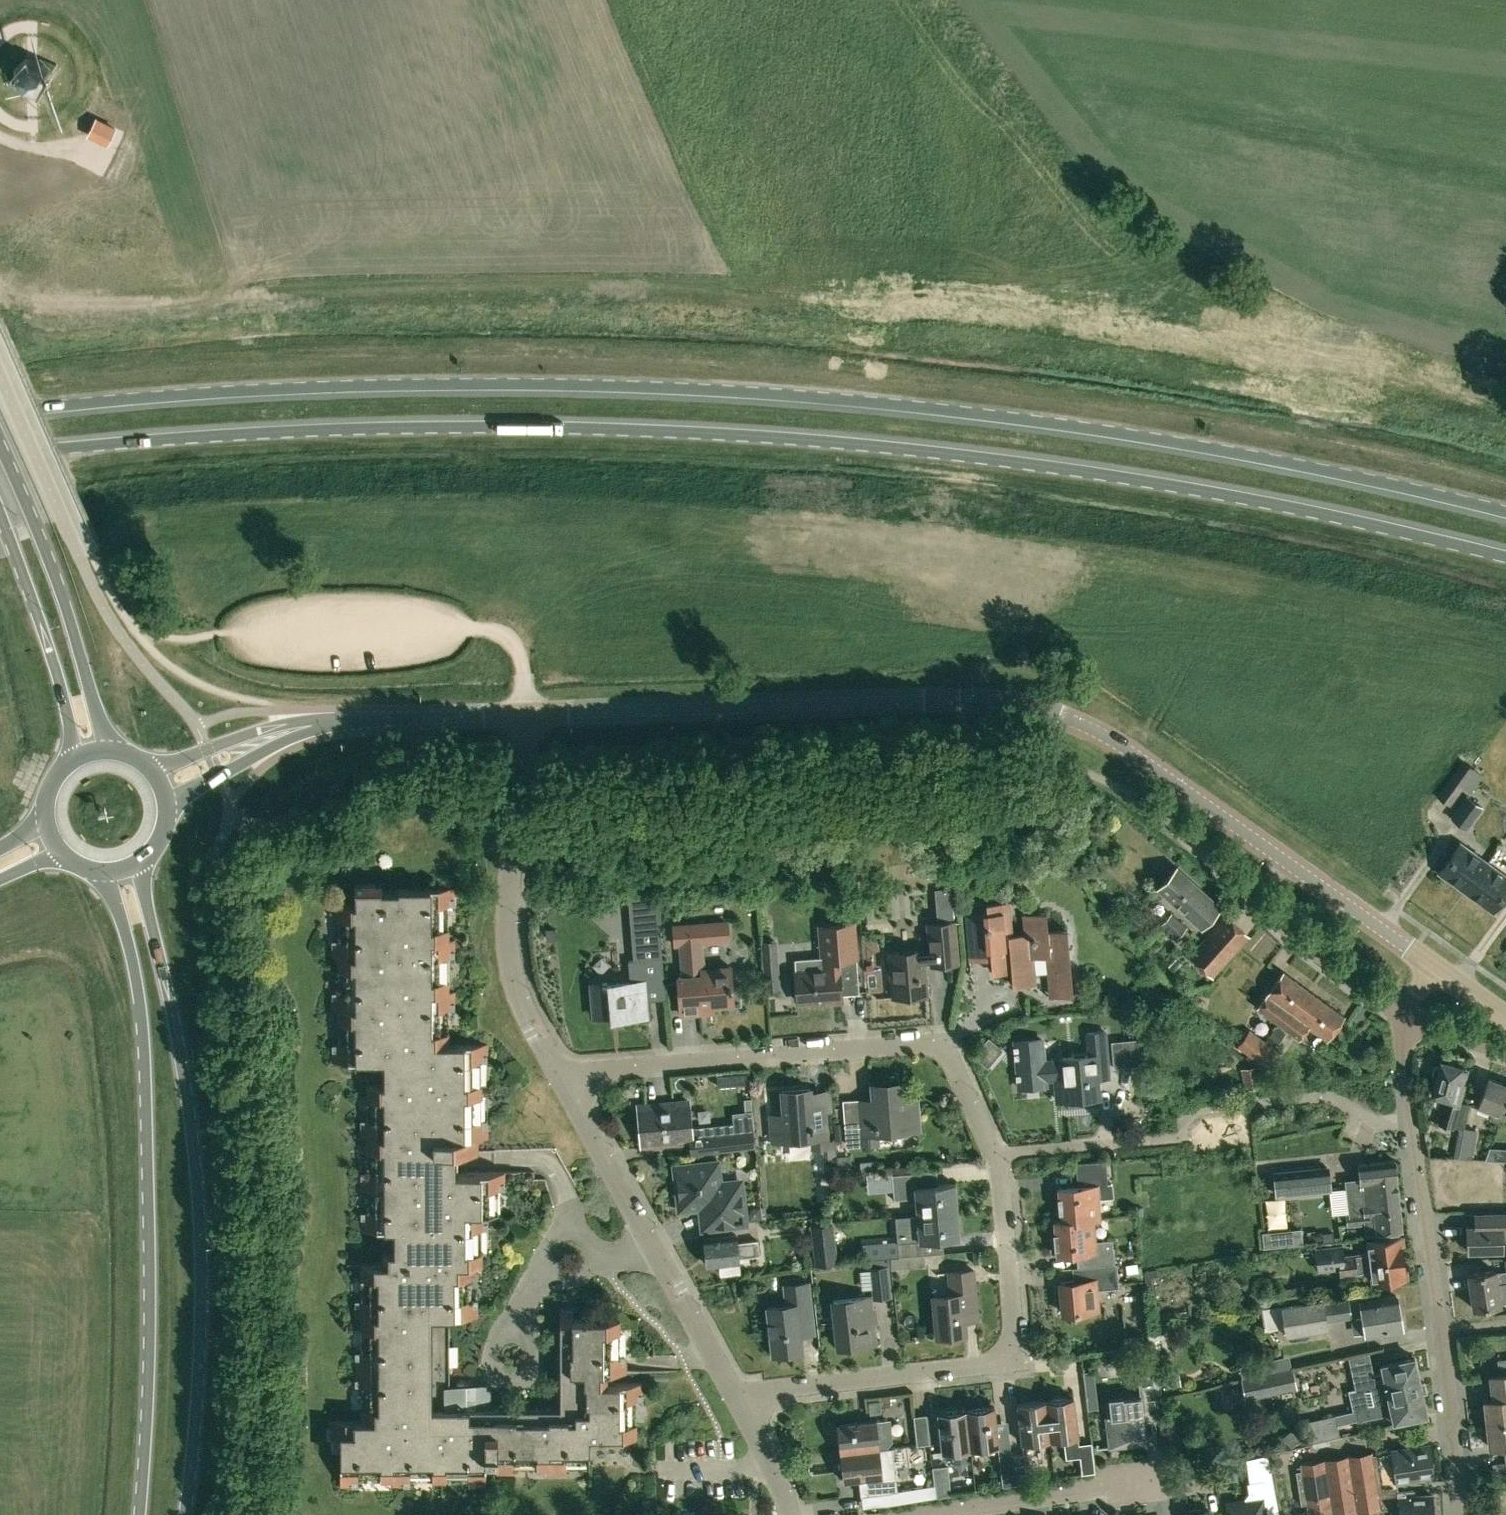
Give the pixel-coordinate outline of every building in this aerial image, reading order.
[(40,92),(50,82),(50,67),(40,57),(25,57),(15,67),(15,82),(25,92),(40,92)] [(95,119),(88,134),(106,143),(113,128),(95,119)] [(1471,793),(1483,776),(1463,762),(1438,795),(1449,803),(1461,786),(1471,793)] [(1451,817),(1466,828),(1481,807),(1466,797),(1451,817)] [(1007,803),(1002,810),(1010,817),(1016,810),(1007,803)] [(1466,891),(1487,862),(1460,843),(1439,872),(1466,891)] [(1466,891),(1492,910),(1505,891),(1505,876),(1487,862),(1466,891)] [(1201,925),(1219,906),(1176,868),(1159,887),(1201,925)] [(651,875),(630,877),(630,885),(652,883),(651,875)] [(332,938),(332,956),(339,956),(339,968),(343,968),(343,991),(332,991),(332,1008),(339,1008),(339,1020),(343,1020),(343,1043),(332,1043),(332,1060),(385,1060),(385,1083),(367,1083),(367,1096),(371,1096),(371,1119),(360,1119),(360,1136),(367,1136),(367,1148),(371,1148),(371,1171),(360,1171),(360,1188),(371,1188),(371,1211),(360,1211),(360,1228),(395,1228),(395,1251),(381,1251),(381,1263),(360,1263),(360,1276),(365,1276),(365,1299),(354,1299),(354,1316),(360,1316),(360,1328),(365,1328),(365,1351),(354,1351),(354,1384),(365,1384),(365,1407),(360,1407),(360,1419),(328,1419),(329,1432),(339,1432),(339,1485),(356,1485),(356,1475),(379,1475),(379,1479),(391,1479),(391,1485),(408,1485),(408,1475),(431,1475),(431,1479),(445,1479),(445,1475),(468,1475),(468,1485),(485,1485),(485,1463),(495,1463),(495,1473),(513,1473),(513,1463),(535,1463),(535,1467),(547,1467),(547,1473),(565,1473),(565,1463),(587,1463),(587,1467),(589,1467),(589,1436),(635,1436),(635,1423),(631,1423),(631,1400),(642,1400),(642,1383),(606,1383),(606,1372),(626,1372),(626,1355),(615,1355),(615,1332),(619,1332),(619,1319),(573,1319),(573,1309),(560,1309),(560,1407),(460,1407),(460,1402),(454,1402),(454,1383),(449,1383),(449,1316),(477,1316),(477,1299),(467,1299),(467,1276),(471,1276),(471,1264),(481,1264),(481,1251),(477,1251),(477,1228),(487,1228),(487,1212),(497,1212),(497,1211),(493,1211),(493,1188),(504,1188),(504,1171),(454,1171),(454,1148),(477,1148),(477,1136),(487,1136),(487,1119),(477,1119),(477,1096),(481,1096),(481,1083),(477,1083),(477,1060),(487,1060),(487,1043),(449,1043),(449,1031),(444,1031),(444,1008),(455,1008),(455,990),(449,990),(449,978),(444,978),(444,955),(455,955),(455,938),(449,938),(449,926),(445,926),(444,903),(455,903),(455,886),(399,886),(399,890),(382,890),(382,881),(355,881),(355,902),(339,902),(339,915),(343,915),(343,938),(332,938)] [(664,981),(660,928),(656,883),(652,883),(630,885),(626,886),(633,959),(628,959),(630,979),(592,982),(595,1016),(618,1014),(618,1018),(649,1016),(647,983),(664,981)] [(1053,996),(1073,994),(1067,929),(1048,931),(1047,912),(1026,913),(1028,933),(1009,934),(1007,901),(986,903),(988,920),(966,921),(969,954),(990,952),(992,973),(1011,971),(1013,986),(1033,984),(1031,957),(1049,956),(1053,996)] [(954,910),(938,911),(939,919),(955,918),(954,910)] [(1172,912),(1161,924),(1177,937),(1187,926),(1172,912)] [(1191,957),(1201,965),(1210,974),(1244,936),(1225,919),(1191,957)] [(733,1003),(731,971),(730,964),(703,966),(701,942),(728,939),(726,921),(674,926),(676,944),(681,943),(683,975),(678,976),(681,1014),(701,1012),(700,1006),(733,1003)] [(840,994),(859,992),(853,921),(817,924),(820,956),(795,958),(796,972),(795,972),(797,1000),(827,998),(827,1001),(841,1000),(840,994)] [(927,993),(923,950),(889,953),(893,996),(927,993)] [(763,964),(766,990),(781,989),(778,963),(763,964)] [(1282,1025),(1289,1015),(1308,989),(1283,971),(1257,1007),(1282,1025)] [(1282,1025),(1299,1038),(1309,1025),(1327,1039),(1344,1016),(1308,989),(1289,1015),(1282,1025)] [(1236,1046),(1250,1056),(1263,1039),(1264,1040),(1249,1029),(1236,1046)] [(1095,1065),(1108,1064),(1105,1031),(1087,1032),(1089,1055),(1062,1057),(1062,1059),(1044,1060),(1042,1047),(1024,1048),(1027,1085),(1046,1084),(1045,1079),(1064,1077),(1065,1099),(1098,1096),(1095,1065)] [(1137,1038),(1111,1041),(1113,1067),(1140,1064),(1137,1038)] [(1264,1066),(1277,1049),(1264,1040),(1263,1039),(1250,1056),(1264,1066)] [(1433,1078),(1436,1078),(1432,1093),(1445,1097),(1438,1123),(1453,1128),(1453,1126),(1463,1128),(1464,1127),(1469,1103),(1460,1101),(1461,1100),(1459,1100),(1465,1079),(1463,1078),(1466,1069),(1441,1062),(1440,1066),(1437,1065),(1434,1066),(1432,1075),(1433,1078)] [(1240,1068),(1244,1090),(1258,1087),(1254,1066),(1240,1068)] [(748,1084),(747,1073),(717,1076),(718,1086),(748,1084)] [(1499,1122),(1502,1112),(1505,1102),(1505,1084),(1488,1077),(1478,1103),(1493,1109),(1489,1119),(1499,1122)] [(848,1127),(849,1144),(877,1141),(877,1131),(906,1129),(905,1119),(918,1118),(916,1096),(903,1097),(902,1081),(872,1084),(873,1100),(860,1101),(862,1126),(848,1127)] [(831,1089),(810,1090),(810,1089),(782,1091),(784,1115),(771,1116),(773,1140),(812,1137),(813,1147),(823,1146),(824,1158),(836,1157),(835,1139),(827,1140),(825,1113),(833,1112),(831,1089)] [(745,1110),(753,1109),(752,1097),(744,1097),(745,1110)] [(754,1147),(753,1129),(752,1118),(746,1118),(745,1121),(690,1128),(688,1100),(638,1104),(642,1146),(692,1141),(712,1139),(714,1152),(754,1147)] [(1472,1158),(1477,1129),(1464,1127),(1463,1128),(1458,1158),(1472,1158)] [(1394,1159),(1360,1163),(1361,1176),(1345,1178),(1349,1214),(1348,1214),(1349,1223),(1370,1221),(1394,1218),(1401,1217),(1394,1159)] [(735,1180),(723,1181),(720,1160),(675,1165),(680,1207),(701,1205),(703,1226),(745,1221),(741,1185),(735,1180)] [(1100,1218),(1098,1199),(1114,1197),(1112,1183),(1108,1183),(1106,1160),(1075,1162),(1077,1186),(1058,1188),(1060,1204),(1063,1204),(1064,1220),(1054,1221),(1054,1222),(1058,1222),(1100,1218)] [(1331,1190),(1328,1165),(1273,1172),(1275,1196),(1331,1190)] [(916,1196),(917,1214),(957,1210),(955,1182),(921,1185),(919,1171),(891,1174),(894,1198),(916,1196)] [(957,1210),(917,1214),(918,1229),(896,1231),(899,1255),(926,1252),(925,1239),(959,1236),(957,1210)] [(1502,1250),(1502,1236),(1505,1236),(1505,1214),(1484,1214),(1484,1226),(1467,1227),(1467,1251),(1502,1250)] [(1401,1217),(1394,1218),(1370,1221),(1370,1225),(1376,1225),(1377,1232),(1402,1229),(1401,1217)] [(1082,1252),(1083,1266),(1117,1263),(1115,1263),(1113,1239),(1095,1240),(1093,1219),(1100,1218),(1058,1222),(1059,1238),(1056,1238),(1057,1254),(1082,1252)] [(815,1265),(837,1262),(832,1223),(810,1224),(815,1265)] [(736,1233),(704,1237),(707,1263),(720,1262),(721,1274),(740,1272),(739,1255),(759,1253),(757,1239),(737,1241),(736,1233)] [(1404,1235),(1367,1240),(1369,1251),(1345,1254),(1343,1243),(1314,1247),(1317,1270),(1339,1267),(1340,1274),(1371,1270),(1373,1282),(1408,1277),(1403,1244),(1406,1244),(1404,1235)] [(924,1253),(892,1257),(894,1268),(926,1265),(924,1253)] [(889,1257),(870,1258),(871,1259),(875,1298),(893,1296),(889,1257)] [(1060,1282),(1062,1312),(1098,1309),(1096,1289),(1119,1287),(1117,1263),(1083,1266),(1077,1266),(1078,1267),(1090,1266),(1091,1280),(1060,1282)] [(1145,1263),(1132,1265),(1135,1278),(1147,1275),(1145,1263)] [(950,1294),(933,1295),(937,1335),(965,1332),(962,1306),(977,1305),(973,1269),(948,1272),(950,1294)] [(1502,1288),(1498,1289),(1497,1283),(1505,1282),(1505,1270),(1495,1272),(1495,1269),(1468,1274),(1473,1308),(1500,1304),(1500,1301),(1504,1301),(1502,1288)] [(767,1306),(773,1353),(803,1350),(799,1316),(812,1314),(808,1281),(784,1284),(786,1303),(767,1306)] [(1399,1315),(1396,1295),(1361,1301),(1360,1295),(1324,1301),(1323,1297),(1281,1304),(1281,1305),(1261,1308),(1265,1329),(1284,1326),(1285,1334),(1328,1326),(1327,1319),(1363,1314),(1366,1334),(1402,1329),(1401,1326),(1403,1323),(1403,1318),(1399,1315)] [(874,1341),(869,1296),(833,1300),(838,1346),(874,1341)] [(1414,1356),(1381,1363),(1383,1373),(1354,1379),(1357,1389),(1348,1391),(1352,1409),(1423,1395),(1422,1392),(1426,1391),(1424,1381),(1420,1382),(1414,1356)] [(1488,1423),(1505,1421),(1505,1358),(1498,1359),(1499,1374),(1490,1375),(1493,1399),(1485,1400),(1488,1423)] [(1161,1419),(1151,1367),(1137,1369),(1140,1395),(1105,1399),(1111,1446),(1147,1442),(1144,1421),(1161,1419)] [(1272,1390),(1268,1371),(1241,1377),(1245,1397),(1272,1390)] [(1308,1419),(1312,1440),(1339,1434),(1336,1422),(1358,1418),(1359,1419),(1392,1411),(1394,1420),(1427,1413),(1423,1395),(1308,1419)] [(1073,1396),(1044,1400),(1049,1439),(1064,1438),(1066,1457),(1080,1456),(1082,1473),(1095,1471),(1091,1441),(1075,1443),(1074,1436),(1078,1436),(1073,1396)] [(1022,1443),(1049,1439),(1044,1400),(1017,1403),(1022,1443)] [(994,1406),(965,1409),(969,1449),(999,1445),(994,1406)] [(943,1452),(969,1449),(965,1409),(938,1412),(943,1452)] [(930,1443),(926,1413),(913,1415),(917,1445),(930,1443)] [(837,1423),(840,1451),(887,1446),(892,1440),(890,1423),(885,1424),(885,1418),(837,1423)] [(1488,1423),(1490,1446),(1505,1445),(1505,1421),(1488,1423)] [(1434,1475),(1429,1443),(1391,1449),(1391,1450),(1376,1452),(1377,1454),(1378,1460),(1382,1490),(1398,1487),(1397,1482),(1434,1475)] [(861,1494),(884,1492),(885,1505),(935,1497),(934,1483),(897,1490),(892,1446),(887,1447),(887,1446),(840,1451),(843,1479),(859,1478),(861,1494)] [(1300,1463),(1301,1471),(1296,1472),(1302,1508),(1307,1507),(1308,1514),(1334,1514),(1381,1508),(1400,1507),(1400,1514),(1434,1514),(1433,1493),(1416,1495),(1414,1490),(1398,1491),(1398,1487),(1382,1490),(1378,1460),(1377,1454),(1372,1454),(1372,1451),(1300,1463)] [(1024,1452),(1011,1454),(1014,1484),(1028,1482),(1024,1452)] [(999,1455),(1002,1486),(1014,1484),(1011,1454),(999,1455)] [(1246,1458),(1247,1468),(1270,1465),(1268,1454),(1246,1458)] [(932,1466),(934,1483),(935,1497),(950,1494),(947,1464),(932,1466)] [(1230,1503),(1232,1514),(1264,1514),(1262,1504),(1271,1503),(1268,1482),(1264,1479),(1247,1482),(1248,1492),(1244,1497),(1245,1501),(1230,1503)]
